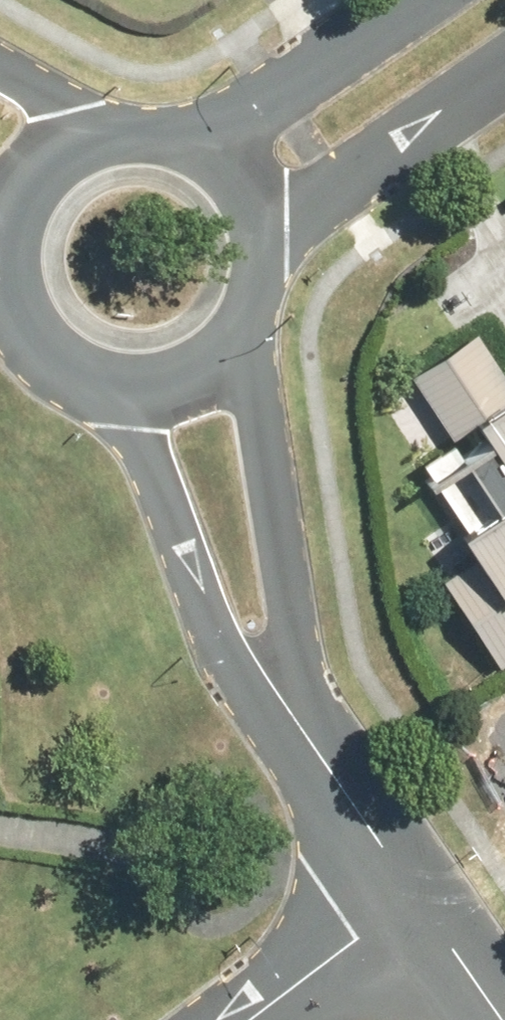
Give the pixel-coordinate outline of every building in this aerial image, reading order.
[(475,335),(374,401),(419,470),(455,527),(441,538),(485,605),(458,622),(494,675),(504,667),(504,382),(475,335)]
